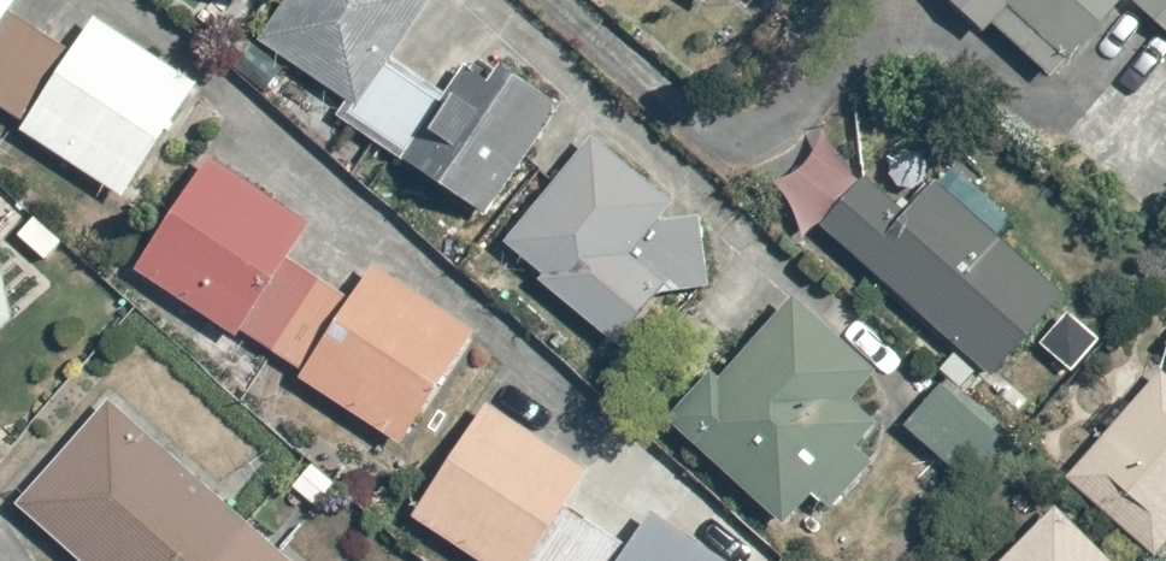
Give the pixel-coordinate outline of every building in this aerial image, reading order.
[(27,124),(23,132),(118,195),(194,83),(93,16),(72,49),(10,8),(15,0),(0,0),(0,106),(27,124)] [(282,2),(255,42),(346,104),(338,117),(399,159),(441,96),(385,58),(425,0),(280,0),(282,2)] [(981,32),(991,20),(1053,76),(1121,0),(946,0),(981,32)] [(1165,26),(1165,0),(1133,0),(1165,26)] [(469,71),(406,161),(478,214),(555,108),(504,70),(491,87),(469,71)] [(708,208),(670,208),(592,141),(505,243),(540,273),(535,279),(610,342),(653,292),(709,290),(708,208)] [(308,220),(211,156),(135,270),(232,335),(238,327),(304,371),(298,380),(404,451),(427,416),(431,419),(484,340),(407,288),(415,276),(374,249),(354,278),(336,266),(322,287),(282,260),(308,220)] [(859,183),(821,225),(958,350),(944,365),(970,389),(999,357),(1015,371),(1074,307),(1056,290),(1060,286),(1038,265),(1032,270),(997,238),(1012,221),(979,190),(962,209),(934,183),(900,220),(859,183)] [(14,317),(0,255),(0,330),(14,317)] [(715,369),(668,419),(781,524),(809,494),(825,509),(869,462),(857,450),(905,398),(796,297),(722,376),(715,369)] [(1137,399),(1069,479),(1165,560),(1165,374),(1162,371),(1154,381),(1139,368),(1123,387),(1137,399)] [(1013,442),(950,382),(907,426),(970,487),(1013,442)] [(16,501),(82,560),(285,560),(223,505),(229,498),(114,393),(16,501)] [(484,408),(411,516),(478,560),(731,560),(651,507),(625,546),(562,504),(582,475),(484,408)] [(1054,507),(1001,560),(1109,560),(1054,507)]
